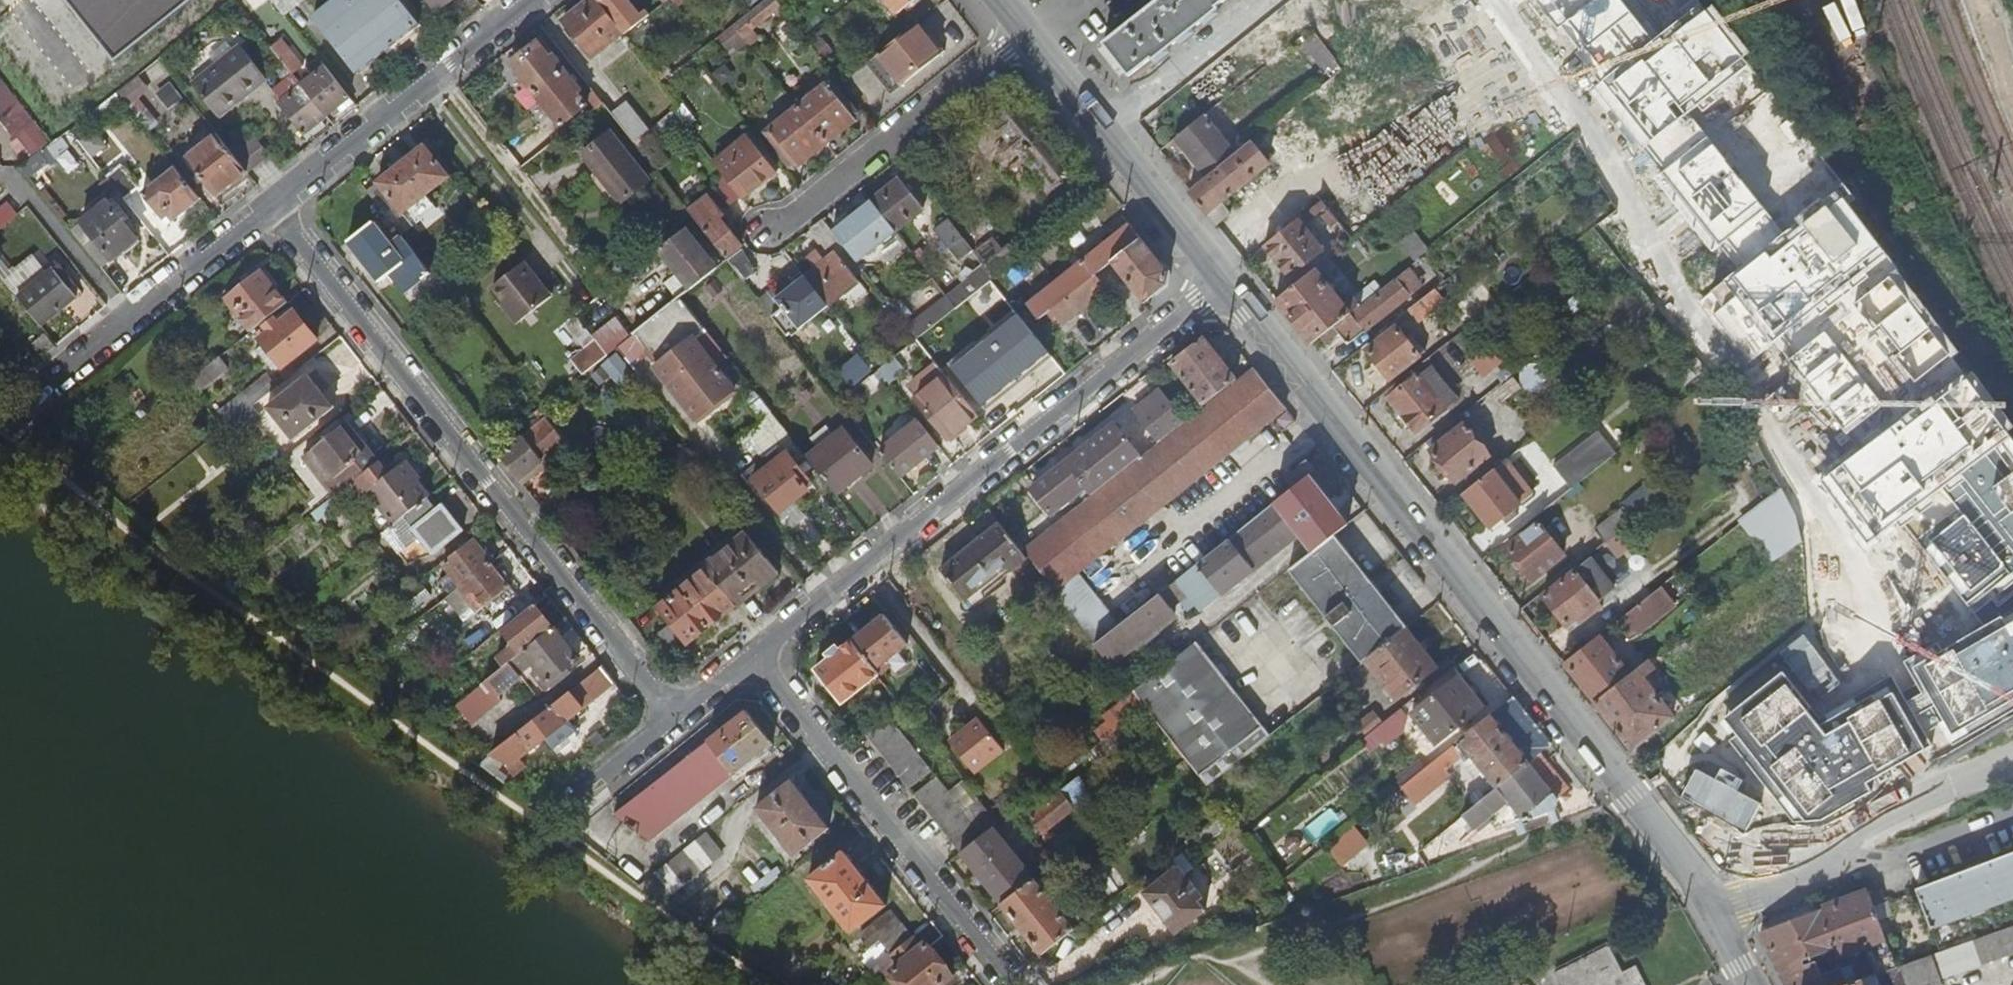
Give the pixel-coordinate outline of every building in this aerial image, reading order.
[(115,61),(193,0),(66,0),(115,61)] [(285,11),(297,0),(275,0),(285,11)] [(371,0),(351,0),(317,27),(325,37),(371,0)] [(399,0),(371,0),(325,37),(356,76),(419,25),(399,0)] [(436,14),(453,0),(425,0),(436,14)] [(595,0),(592,0),(562,23),(591,59),(622,34),(595,0)] [(622,34),(624,36),(642,22),(624,0),(595,0),(622,34)] [(778,5),(774,0),(767,0),(732,28),(739,37),(778,5)] [(895,16),(915,0),(882,0),(895,16)] [(1104,45),(1129,78),(1152,60),(1154,61),(1218,11),(1216,8),(1227,0),(1160,0),(1104,45)] [(1539,1),(1536,4),(1558,33),(1562,30),(1580,53),(1576,56),(1579,60),(1577,62),(1599,86),(1587,96),(1636,157),(1642,152),(1737,272),(1695,305),(1744,367),(1773,344),(1860,452),(1820,483),(1828,494),(1866,545),(1899,521),(1982,626),(1941,650),(1936,642),(1902,662),(1906,667),(1819,720),(1783,675),(1724,722),(1735,737),(1728,743),(1792,821),(1834,815),(1934,759),(2012,713),(2012,426),(1993,399),(1837,192),(1842,186),(1695,0),(1538,0),(1539,1)] [(940,56),(916,25),(877,56),(901,87),(940,56)] [(283,35),(271,45),(282,59),(291,72),(304,62),(283,35)] [(1324,53),(1316,41),(1305,48),(1312,60),(1324,53)] [(537,43),(510,65),(560,128),(587,106),(577,93),(582,90),(561,65),(557,68),(537,43)] [(238,45),(192,84),(220,118),(265,79),(238,45)] [(1324,53),(1312,60),(1326,84),(1337,75),(1324,53)] [(291,72),(282,59),(272,66),(282,79),(291,72)] [(350,99),(320,61),(312,67),(317,74),(302,85),(326,116),(350,99)] [(158,90),(167,104),(181,95),(172,81),(158,90)] [(795,108),(826,146),(855,123),(825,84),(795,108)] [(326,116),(302,85),(282,100),(279,97),(274,101),(303,135),(326,116)] [(118,93),(97,109),(105,119),(125,103),(118,93)] [(991,122),(1046,191),(1074,170),(1044,134),(1051,128),(1040,113),(1032,119),(1018,100),(991,122)] [(1219,126),(1232,115),(1222,102),(1208,113),(1219,126)] [(637,107),(621,120),(635,138),(651,126),(637,107)] [(798,168),(826,146),(795,108),(767,130),(798,168)] [(1233,159),(1205,118),(1175,141),(1204,181),(1233,159)] [(27,143),(37,156),(50,145),(35,125),(21,137),(27,143)] [(609,132),(582,153),(621,203),(648,182),(609,132)] [(229,150),(247,173),(269,155),(252,133),(229,150)] [(94,161),(108,151),(95,134),(81,145),(94,161)] [(217,197),(247,173),(229,150),(217,135),(186,158),(217,197)] [(29,164),(38,157),(37,156),(27,143),(18,150),(29,164)] [(1248,146),(1233,159),(1204,181),(1188,194),(1216,228),(1230,216),(1221,205),(1267,168),(1248,146)] [(422,148),(376,185),(395,209),(401,217),(447,179),(422,148)] [(719,172),(740,198),(770,175),(749,149),(719,172)] [(121,166),(107,177),(124,198),(138,187),(121,166)] [(173,220),(201,199),(176,167),(142,194),(163,219),(168,214),(173,220)] [(899,180),(871,203),(895,233),(922,213),(899,180)] [(376,185),(365,193),(384,217),(395,209),(376,185)] [(695,221),(723,257),(742,242),(723,217),(725,215),(711,196),(689,213),(695,221)] [(895,233),(871,203),(843,225),(867,256),(895,233)] [(1306,220),(1333,256),(1351,242),(1328,213),(1325,215),(1317,205),(1303,215),(1306,220)] [(1267,234),(1272,241),(1300,218),(1295,212),(1267,234)] [(74,234),(102,269),(138,240),(116,213),(91,234),(84,226),(74,234)] [(1300,225),(1306,220),(1303,215),(1300,218),(1272,241),(1262,248),(1288,279),(1321,253),(1300,225)] [(406,294),(430,275),(384,217),(373,225),(371,224),(347,243),(381,284),(391,276),(406,294)] [(949,250),(964,238),(949,219),(934,232),(949,250)] [(1110,264),(1143,305),(1165,288),(1167,273),(1128,225),(1027,305),(1040,320),(1052,310),(1063,325),(1101,294),(1091,278),(1110,264)] [(707,257),(685,229),(658,251),(680,278),(707,257)] [(1401,238),(1411,260),(1429,251),(1419,229),(1401,238)] [(995,278),(1013,263),(993,239),(975,253),(995,278)] [(825,305),(826,306),(858,282),(834,252),(803,277),(825,305)] [(490,286),(519,323),(557,293),(528,256),(490,286)] [(921,337),(994,279),(982,264),(909,321),(921,337)] [(18,299),(41,327),(77,298),(67,286),(72,282),(61,266),(18,299)] [(1351,315),(1359,308),(1353,300),(1343,307),(1314,271),(1275,303),(1310,347),(1319,340),(1351,315)] [(250,334),(287,306),(261,272),(225,300),(250,334)] [(825,305),(803,277),(776,299),(797,327),(825,305)] [(1353,317),(1351,315),(1319,340),(1325,346),(1338,336),(1347,347),(1407,300),(1395,284),(1353,317)] [(1438,288),(1409,309),(1419,322),(1448,301),(1438,288)] [(703,329),(680,299),(635,334),(658,365),(673,353),(684,367),(665,383),(693,419),(733,388),(693,338),(703,329)] [(1019,308),(950,359),(989,411),(1058,360),(1019,308)] [(274,321),(257,334),(261,339),(259,341),(281,371),(317,344),(294,314),(278,326),(274,321)] [(1384,337),(1381,333),(1373,339),(1377,343),(1365,352),(1389,382),(1418,358),(1395,329),(1384,337)] [(203,372),(219,360),(231,350),(216,330),(188,351),(203,372)] [(1204,407),(1235,382),(1202,340),(1170,364),(1204,407)] [(1486,377),(1504,361),(1489,344),(1471,360),(1486,377)] [(583,375),(607,356),(598,345),(575,363),(583,375)] [(673,353),(658,365),(653,368),(665,383),(684,367),(673,353)] [(894,359),(880,369),(889,381),(903,372),(894,359)] [(203,372),(190,382),(199,394),(227,371),(219,360),(203,372)] [(600,369),(591,377),(599,386),(608,379),(600,369)] [(1076,575),(1285,409),(1254,371),(1024,552),(1056,591),(1076,575)] [(946,438),(976,415),(944,375),(915,399),(946,438)] [(220,415),(230,427),(276,390),(267,376),(220,415)] [(1405,384),(1402,381),(1394,386),(1398,390),(1387,399),(1415,435),(1445,411),(1416,376),(1405,384)] [(307,377),(268,409),(293,441),(333,410),(307,377)] [(1502,401),(1521,387),(1515,379),(1472,410),(1498,446),(1523,428),(1502,401)] [(1184,423),(1171,408),(1153,423),(1165,438),(1184,423)] [(772,415),(748,434),(766,457),(790,438),(772,415)] [(521,437),(543,464),(566,445),(545,418),(521,437)] [(899,477),(938,444),(919,422),(880,454),(899,477)] [(351,484),(377,462),(347,424),(305,457),(336,496),(342,490),(351,484)] [(1454,484),(1488,457),(1463,425),(1428,452),(1454,484)] [(806,459),(836,497),(870,468),(842,430),(806,459)] [(1573,488),(1616,453),(1598,430),(1554,465),(1573,488)] [(498,456),(519,483),(543,464),(521,437),(498,456)] [(786,453),(753,480),(780,513),(808,491),(802,483),(807,480),(786,453)] [(1492,471),(1519,505),(1533,494),(1505,460),(1492,471)] [(395,524),(426,499),(401,467),(388,476),(377,462),(351,484),(361,497),(370,491),(395,524)] [(1304,480),(1309,476),(1316,471),(1307,462),(1296,470),(1304,480)] [(1490,529),(1519,505),(1492,471),(1462,494),(1490,529)] [(1312,554),(1333,537),(1348,526),(1309,476),(1304,480),(1274,504),(1312,554)] [(1647,482),(1623,501),(1638,520),(1662,501),(1647,482)] [(570,499),(557,483),(547,491),(559,508),(570,499)] [(342,490),(336,496),(314,513),(319,519),(347,497),(342,490)] [(395,524),(387,531),(403,551),(420,539),(433,555),(462,532),(440,505),(435,510),(426,499),(395,524)] [(1605,545),(1637,520),(1627,508),(1596,533),(1605,545)] [(1799,541),(1790,520),(1778,525),(1789,549),(1799,541)] [(1007,571),(1025,556),(1021,551),(999,525),(941,571),(963,600),(1004,567),(1007,571)] [(1533,583),(1565,558),(1538,525),(1507,550),(1533,583)] [(636,555),(646,546),(632,528),(622,538),(636,555)] [(709,569),(739,606),(780,574),(749,535),(708,567),(709,569)] [(1365,662),(1406,629),(1333,537),(1312,554),(1289,572),(1362,665),(1365,662)] [(460,587),(490,564),(471,540),(442,563),(460,587)] [(1634,549),(1620,560),(1633,578),(1647,567),(1634,549)] [(1591,561),(1575,574),(1598,603),(1614,590),(1591,561)] [(460,587),(447,598),(465,622),(509,588),(490,564),(460,587)] [(710,628),(739,606),(709,569),(681,590),(710,628)] [(1584,628),(1605,612),(1598,603),(1575,574),(1543,599),(1566,629),(1577,620),(1584,628)] [(237,575),(227,583),(238,595),(247,588),(237,575)] [(1116,628),(1076,575),(1056,591),(1053,593),(1095,645),(1116,628)] [(1095,645),(1110,665),(1174,614),(1170,609),(1194,590),(1183,576),(1172,585),(1116,628),(1095,645)] [(1675,605),(1661,587),(1618,621),(1628,636),(1654,616),(1657,620),(1675,605)] [(687,646),(710,628),(681,590),(657,609),(670,626),(687,646)] [(503,669),(552,630),(533,606),(501,631),(513,648),(497,660),(503,669)] [(884,615),(852,641),(875,670),(907,645),(884,615)] [(669,660),(687,646),(670,626),(653,639),(669,660)] [(1438,669),(1406,629),(1365,662),(1397,702),(1438,669)] [(577,660),(552,630),(503,669),(486,684),(497,698),(520,679),(518,675),(533,664),(551,688),(562,678),(560,675),(577,660)] [(1563,665),(1594,704),(1630,676),(1599,637),(1563,665)] [(875,670),(852,641),(816,670),(842,704),(879,675),(875,670)] [(1184,760),(1207,788),(1269,738),(1195,645),(1133,694),(1144,708),(1184,760)] [(1638,745),(1673,718),(1643,679),(1654,670),(1648,661),(1630,676),(1594,704),(1631,751),(1638,745)] [(581,710),(614,683),(601,667),(492,754),(511,766),(582,711),(581,710)] [(1349,674),(1333,687),(1340,697),(1357,684),(1349,674)] [(1459,678),(1411,715),(1436,747),(1484,709),(1459,678)] [(486,684),(456,707),(471,727),(501,703),(497,698),(486,684)] [(1114,731),(1144,708),(1133,694),(1103,716),(1114,731)] [(1537,758),(1552,747),(1513,698),(1459,741),(1496,790),(1537,758)] [(771,744),(744,711),(615,815),(648,841),(771,744)] [(885,714),(863,731),(909,790),(932,772),(885,714)] [(950,738),(976,773),(1009,749),(983,714),(950,738)] [(1363,742),(1383,726),(1373,714),(1354,730),(1363,742)] [(1454,763),(1446,752),(1397,791),(1406,801),(1454,763)] [(1545,767),(1537,758),(1496,790),(1462,817),(1473,831),(1508,803),(1525,821),(1555,810),(1557,798),(1537,775),(1545,767)] [(914,795),(960,855),(983,837),(975,827),(935,777),(914,795)] [(792,783),(757,811),(795,858),(829,830),(792,783)] [(983,837),(992,829),(998,825),(972,794),(967,798),(971,803),(965,808),(979,824),(975,827),(983,837)] [(1059,794),(1029,819),(1041,834),(1071,810),(1059,794)] [(1330,807),(1303,829),(1314,843),(1342,821),(1330,807)] [(1333,837),(1345,860),(1369,848),(1357,824),(1333,837)] [(960,855),(1001,906),(1033,880),(992,829),(983,837),(960,855)] [(1280,842),(1289,855),(1304,845),(1294,831),(1280,842)] [(705,835),(639,889),(662,904),(722,855),(705,835)] [(1071,851),(1042,873),(1050,883),(1078,860),(1071,851)] [(845,853),(809,881),(853,936),(887,909),(845,853)] [(1398,879),(1430,867),(1415,854),(1393,871),(1398,879)] [(2012,899),(2012,854),(1916,891),(1930,930),(2012,899)] [(763,862),(746,870),(754,888),(771,880),(763,862)] [(1143,895),(1174,934),(1203,912),(1196,903),(1201,899),(1177,869),(1143,895)] [(1001,906),(1041,957),(1073,932),(1033,880),(1001,906)] [(1868,893),(1760,934),(1788,984),(1846,984),(1841,969),(1821,976),(1815,957),(1835,949),(1837,956),(1865,946),(1875,975),(1896,968),(1868,893)] [(893,913),(863,936),(873,951),(903,928),(893,913)] [(891,956),(898,966),(893,971),(895,975),(888,980),(892,984),(942,984),(952,978),(930,949),(943,938),(932,923),(891,956)] [(1932,955),(1940,981),(2012,955),(2012,927),(1932,955)] [(1559,984),(1645,984),(1636,968),(1622,975),(1609,946),(1554,975),(1559,984)] [(1896,968),(1875,975),(1878,984),(1941,984),(1942,984),(1940,981),(1932,955),(1896,968)]
